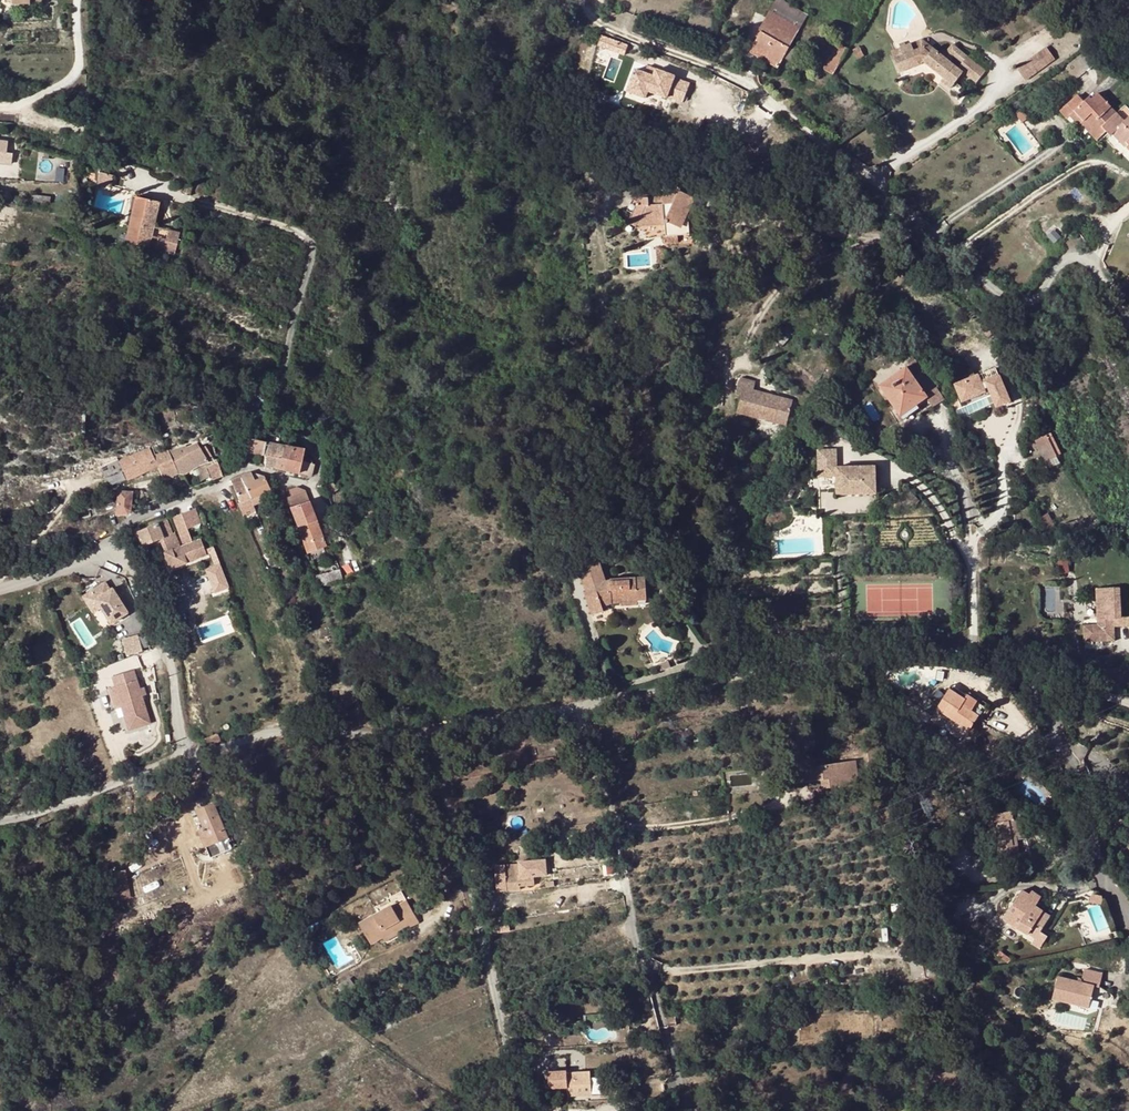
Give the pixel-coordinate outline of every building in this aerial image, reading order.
[(771,12),(800,30),(807,17),(778,0),(771,12)] [(800,30),(771,12),(763,27),(792,44),(800,30)] [(784,58),(789,48),(792,44),(763,27),(760,31),(763,33),(751,53),(778,68),(784,58)] [(627,52),(630,44),(607,36),(604,44),(627,52)] [(911,43),(914,51),(922,48),(930,54),(934,49),(921,39),(911,43)] [(911,43),(900,48),(903,56),(894,59),(900,73),(921,65),(922,63),(944,80),(945,78),(954,85),(963,73),(976,83),(986,71),(967,57),(958,68),(934,49),(930,54),(922,48),(914,51),(911,43)] [(838,44),(823,70),(833,75),(848,50),(838,44)] [(858,47),(853,50),(857,58),(862,56),(858,47)] [(1046,47),(1016,68),(1024,80),(1054,59),(1046,47)] [(798,53),(789,48),(784,58),(792,63),(798,53)] [(891,52),(894,59),(903,56),(900,48),(891,52)] [(687,105),(694,79),(659,69),(658,73),(636,67),(630,90),(687,105)] [(950,90),(954,85),(945,78),(944,80),(941,83),(950,90)] [(1087,133),(1096,141),(1106,132),(1102,128),(1117,114),(1106,102),(1108,100),(1103,95),(1101,97),(1098,93),(1091,100),(1088,97),(1083,101),(1077,95),(1060,111),(1066,119),(1070,116),(1078,126),(1085,120),(1092,128),(1087,133)] [(1125,105),(1117,114),(1102,128),(1106,132),(1108,134),(1110,137),(1115,132),(1128,146),(1126,148),(1128,152),(1128,109),(1125,105)] [(1028,119),(1020,110),(1014,115),(1022,124),(1028,119)] [(1085,120),(1079,125),(1087,133),(1092,128),(1085,120)] [(111,187),(113,176),(99,173),(97,184),(111,187)] [(192,186),(183,184),(181,191),(190,194),(192,186)] [(630,221),(638,226),(665,224),(665,234),(689,233),(689,220),(687,219),(696,199),(691,197),(680,191),(677,197),(675,196),(641,200),(630,221)] [(32,195),(32,198),(31,202),(31,204),(48,206),(49,198),(32,195)] [(151,235),(158,202),(136,197),(126,243),(148,248),(151,235)] [(165,239),(158,237),(155,250),(174,254),(179,232),(167,229),(165,239)] [(1059,237),(1053,231),(1047,236),(1053,242),(1059,237)] [(158,237),(151,235),(148,248),(155,250),(158,237)] [(658,250),(656,250),(658,264),(661,264),(665,257),(666,253),(658,249),(658,250)] [(776,342),(782,348),(790,340),(783,334),(776,342)] [(873,354),(876,360),(885,355),(881,350),(873,354)] [(926,399),(928,398),(925,394),(907,368),(880,386),(898,414),(915,402),(917,405),(926,399)] [(964,380),(967,387),(977,383),(974,376),(964,380)] [(793,401),(773,396),(771,402),(764,400),(765,398),(754,395),(756,383),(741,378),(738,391),(743,393),(738,413),(768,421),(769,415),(789,419),(793,401)] [(936,387),(925,394),(928,398),(926,399),(930,405),(920,412),(922,414),(944,399),(936,387)] [(764,400),(771,402),(773,396),(766,394),(765,398),(764,400)] [(901,417),(917,405),(915,402),(898,414),(901,417)] [(788,426),(789,419),(769,415),(768,421),(788,426)] [(1060,455),(1050,435),(1036,441),(1046,462),(1060,455)] [(200,439),(202,445),(209,443),(207,437),(200,439)] [(264,442),(246,439),(244,453),(265,457),(268,443),(264,442)] [(184,474),(213,460),(206,446),(201,448),(198,442),(186,447),(186,445),(174,449),(184,474)] [(276,469),(280,445),(268,443),(265,457),(265,468),(276,469)] [(280,445),(276,469),(284,472),(289,447),(280,445)] [(302,461),(304,450),(289,447),(284,472),(299,474),(302,461)] [(728,448),(717,448),(717,464),(729,464),(728,448)] [(169,451),(178,474),(184,474),(174,449),(169,451)] [(875,493),(874,466),(836,467),(835,449),(817,450),(818,476),(836,476),(836,494),(875,493)] [(154,456),(164,481),(178,474),(169,451),(154,456)] [(1060,465),(1056,457),(1046,462),(1049,470),(1060,465)] [(302,461),(299,474),(312,477),(314,464),(302,461)] [(222,476),(218,462),(208,465),(213,479),(222,476)] [(250,498),(254,506),(264,502),(261,494),(271,490),(274,488),(270,479),(264,477),(251,473),(241,476),(250,498)] [(241,503),(250,498),(241,476),(231,481),(241,503)] [(291,496),(287,498),(298,527),(308,553),(327,546),(317,521),(305,490),(297,487),(289,490),(291,496)] [(131,510),(132,492),(116,492),(116,495),(119,495),(117,515),(128,513),(131,510)] [(193,510),(181,514),(187,529),(198,525),(193,510)] [(181,514),(173,517),(183,544),(191,541),(181,514)] [(1039,520),(1048,534),(1056,529),(1048,515),(1039,520)] [(166,521),(137,532),(142,546),(161,539),(166,552),(164,553),(171,570),(184,564),(178,547),(176,548),(166,521)] [(178,547),(184,564),(207,555),(201,539),(178,547)] [(582,570),(580,571),(588,596),(586,597),(592,616),(605,612),(602,604),(612,600),(612,581),(606,582),(598,556),(579,562),(582,570)] [(157,567),(153,557),(143,561),(147,571),(157,567)] [(224,563),(207,568),(215,594),(231,589),(224,563)] [(339,582),(336,571),(321,575),(324,586),(339,582)] [(324,586),(321,575),(312,576),(317,587),(324,586)] [(611,580),(612,581),(612,600),(624,600),(624,602),(648,601),(646,577),(611,580)] [(103,582),(89,591),(100,608),(110,622),(127,611),(111,588),(109,590),(103,582)] [(1095,588),(1097,625),(1083,625),(1084,641),(1113,640),(1113,626),(1128,626),(1128,617),(1120,618),(1119,587),(1095,588)] [(93,613),(100,608),(89,591),(82,596),(93,613)] [(188,615),(176,620),(178,627),(191,622),(188,615)] [(141,635),(124,637),(127,654),(144,652),(141,635)] [(728,638),(720,640),(722,648),(730,646),(728,638)] [(670,667),(667,660),(657,663),(659,671),(670,667)] [(140,687),(135,669),(114,676),(117,686),(111,687),(117,708),(123,706),(129,729),(150,722),(142,695),(140,687)] [(956,693),(949,689),(947,692),(964,702),(968,696),(958,689),(956,693)] [(969,730),(979,716),(962,705),(964,702),(947,692),(936,708),(969,730)] [(981,712),(984,706),(968,696),(964,702),(981,712)] [(962,705),(979,716),(981,712),(964,702),(962,705)] [(206,744),(209,742),(210,746),(222,741),(219,734),(204,740),(206,744)] [(858,782),(855,761),(805,768),(807,780),(822,778),(823,788),(858,782)] [(887,766),(870,768),(871,777),(888,775),(887,766)] [(808,790),(823,788),(822,778),(807,780),(808,790)] [(1055,804),(1051,801),(1043,810),(1048,814),(1055,804)] [(198,811),(206,829),(212,846),(230,839),(215,804),(198,811)] [(1013,821),(1011,813),(992,816),(993,824),(988,825),(993,850),(998,849),(999,859),(1019,855),(1015,836),(1021,835),(1018,820),(1013,821)] [(201,831),(208,848),(212,846),(206,829),(201,831)] [(230,839),(212,846),(208,848),(211,856),(233,847),(230,839)] [(125,869),(107,873),(112,900),(130,897),(127,880),(125,869)] [(520,870),(520,874),(506,875),(508,891),(521,890),(520,887),(535,885),(533,873),(533,869),(520,870)] [(105,902),(112,900),(107,873),(100,875),(105,902)] [(488,876),(484,877),(481,878),(483,891),(493,890),(491,873),(487,873),(488,876)] [(1031,892),(1029,896),(1021,891),(1003,919),(1027,935),(1031,929),(1039,934),(1039,933),(1050,917),(1035,908),(1040,898),(1031,892)] [(378,913),(359,923),(371,944),(383,937),(406,924),(409,929),(419,923),(406,900),(401,892),(388,899),(389,902),(381,907),(380,904),(374,907),(378,913)] [(1090,901),(1092,904),(1101,904),(1101,899),(1100,897),(1093,895),(1090,898),(1090,901)] [(409,929),(406,924),(383,937),(385,941),(409,929)] [(509,924),(497,927),(498,933),(510,930),(509,924)] [(1035,940),(1039,934),(1031,929),(1027,935),(1035,940)] [(1039,934),(1035,940),(1042,944),(1047,938),(1039,933),(1039,934)] [(1035,940),(1031,945),(1038,950),(1042,944),(1035,940)] [(1012,959),(1001,951),(998,955),(1009,963),(1012,959)] [(1081,982),(1057,976),(1052,999),(1071,1004),(1089,1008),(1094,987),(1099,988),(1102,975),(1084,971),(1081,982)] [(361,987),(352,976),(341,985),(349,996),(361,987)] [(1087,1013),(1089,1008),(1071,1004),(1070,1009),(1087,1013)] [(591,1090),(591,1078),(590,1072),(568,1073),(569,1093),(591,1090)] [(598,1077),(591,1078),(591,1090),(599,1089),(598,1077)]
